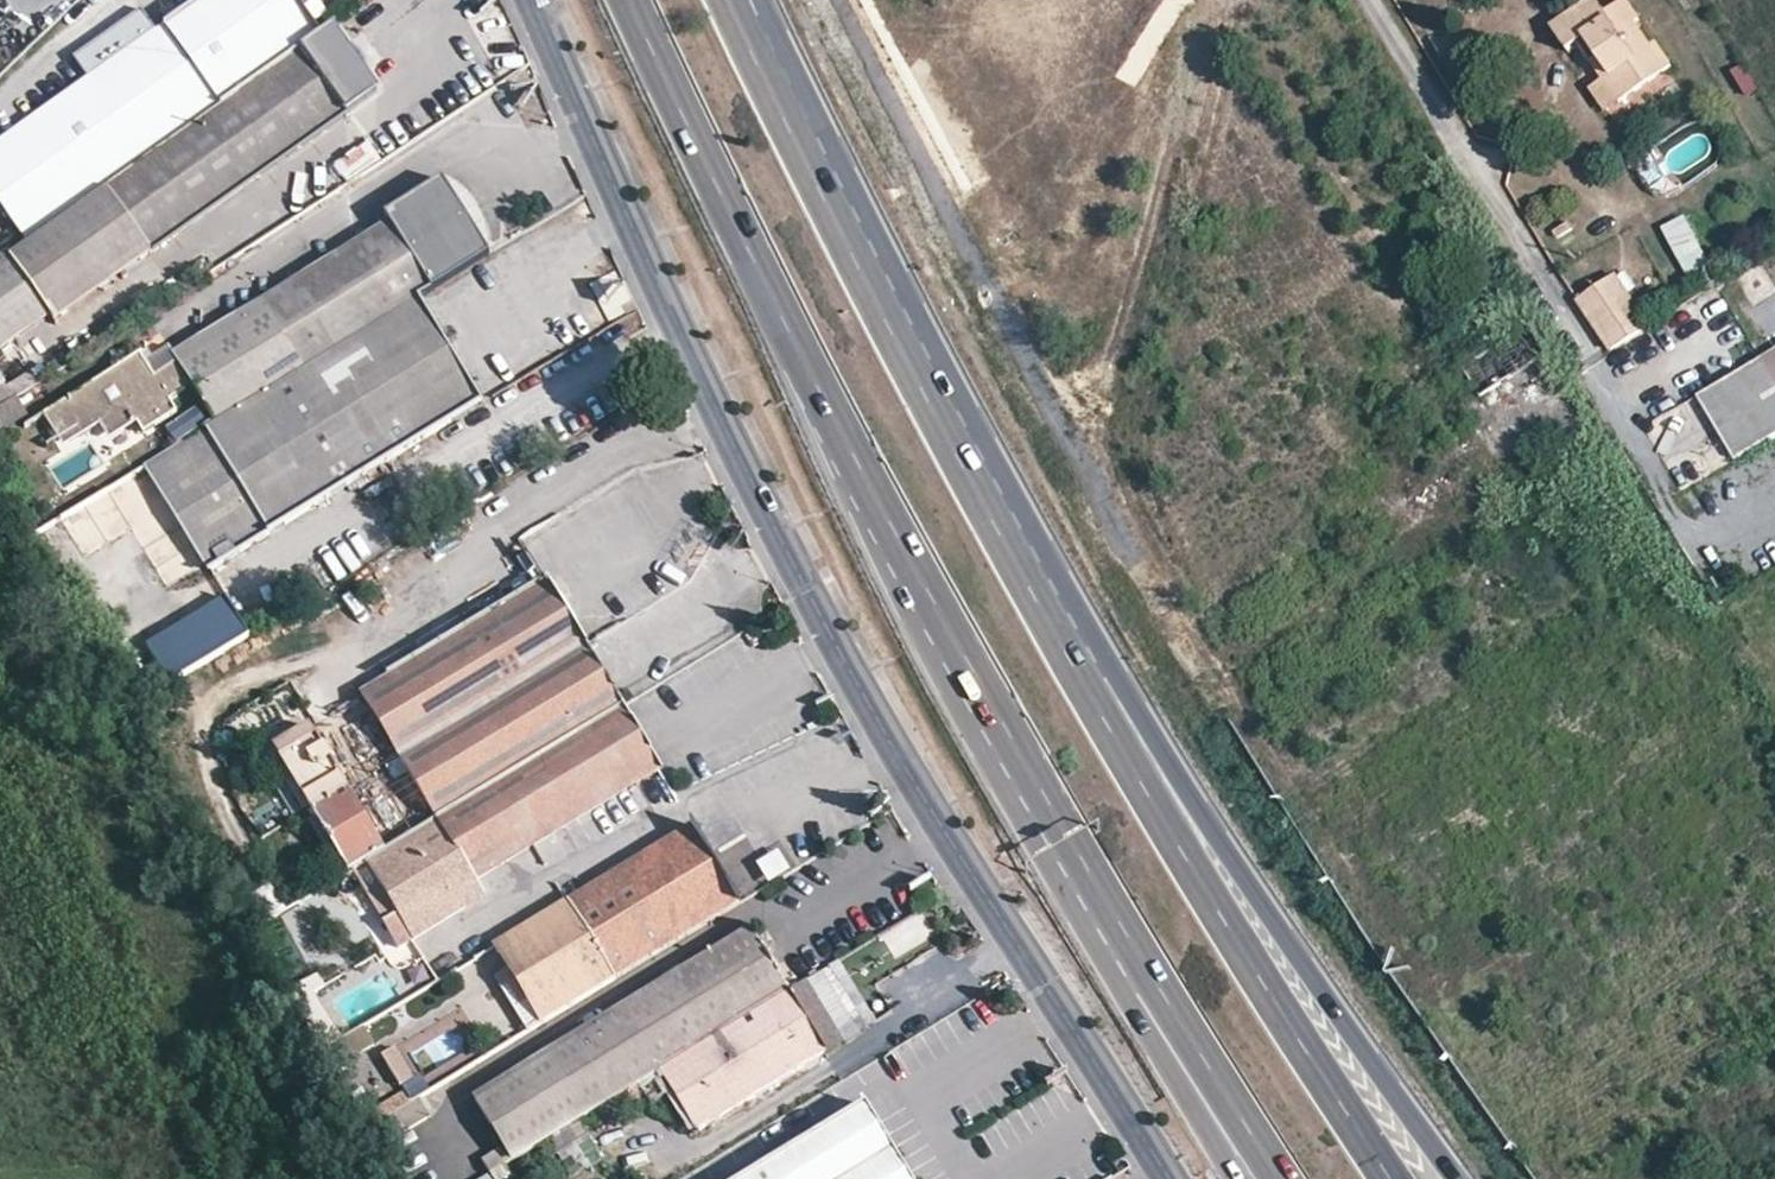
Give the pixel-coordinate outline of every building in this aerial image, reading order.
[(27,242),(103,188),(318,35),(292,0),(205,0),(158,33),(90,81),(0,145),(0,204),(27,242)] [(1621,99),(1671,65),(1655,42),(1649,47),(1631,21),(1637,17),(1626,0),(1619,0),(1603,12),(1595,0),(1584,0),(1548,25),(1564,47),(1579,37),(1605,75),(1621,99)] [(90,81),(158,33),(143,10),(74,59),(90,81)] [(318,35),(103,188),(147,249),(373,91),(328,28),(318,35)] [(1740,94),(1756,90),(1748,62),(1733,66),(1740,94)] [(1621,99),(1605,75),(1590,87),(1605,109),(1621,99)] [(332,161),(344,181),(379,160),(367,140),(332,161)] [(486,253),(438,177),(376,216),(385,229),(172,357),(165,346),(142,361),(136,353),(51,408),(66,431),(105,406),(114,420),(129,410),(143,431),(173,412),(167,402),(191,386),(214,422),(239,406),(299,369),(304,364),(413,298),(424,291),(486,253)] [(8,255),(45,306),(53,317),(147,249),(103,188),(27,242),(8,255)] [(1661,224),(1688,278),(1712,266),(1685,212),(1661,224)] [(468,219),(475,231),(485,226),(478,213),(468,219)] [(8,255),(0,261),(0,339),(45,306),(8,255)] [(1577,306),(1610,353),(1647,330),(1615,282),(1577,306)] [(141,467),(207,568),(479,400),(413,298),(304,364),(299,369),(239,406),(214,422),(141,467)] [(1732,456),(1774,430),(1774,346),(1695,394),(1732,456)] [(1480,397),(1518,456),(1577,418),(1539,359),(1480,397)] [(17,392),(0,366),(0,402),(17,392)] [(165,425),(173,439),(199,423),(191,410),(165,425)] [(689,518),(665,560),(691,575),(715,533),(689,518)] [(361,693),(435,816),(615,706),(540,584),(361,693)] [(148,647),(169,682),(250,632),(229,597),(148,647)] [(376,884),(394,912),(379,920),(395,943),(409,935),(480,892),(473,879),(654,769),(615,706),(435,816),(362,862),(376,884)] [(272,748),(345,867),(381,846),(305,728),(272,748)] [(492,944),(539,1023),(736,903),(688,824),(492,944)] [(766,882),(788,869),(777,848),(754,861),(766,882)] [(362,892),(379,920),(394,912),(376,884),(362,892)] [(942,888),(933,893),(941,907),(950,902),(942,888)] [(498,1147),(506,1161),(657,1069),(686,1051),(785,991),(747,928),(468,1100),(498,1147)] [(475,955),(524,1032),(539,1023),(492,944),(475,955)] [(821,1050),(785,991),(686,1051),(722,1111),(821,1050)] [(392,1047),(379,1055),(397,1084),(410,1076),(392,1047)] [(722,1111),(686,1051),(657,1069),(694,1129),(722,1111)] [(427,1113),(417,1098),(381,1120),(390,1136),(427,1113)] [(866,1101),(739,1178),(914,1178),(866,1101)] [(506,1161),(498,1147),(475,1161),(484,1175),(506,1161)]
